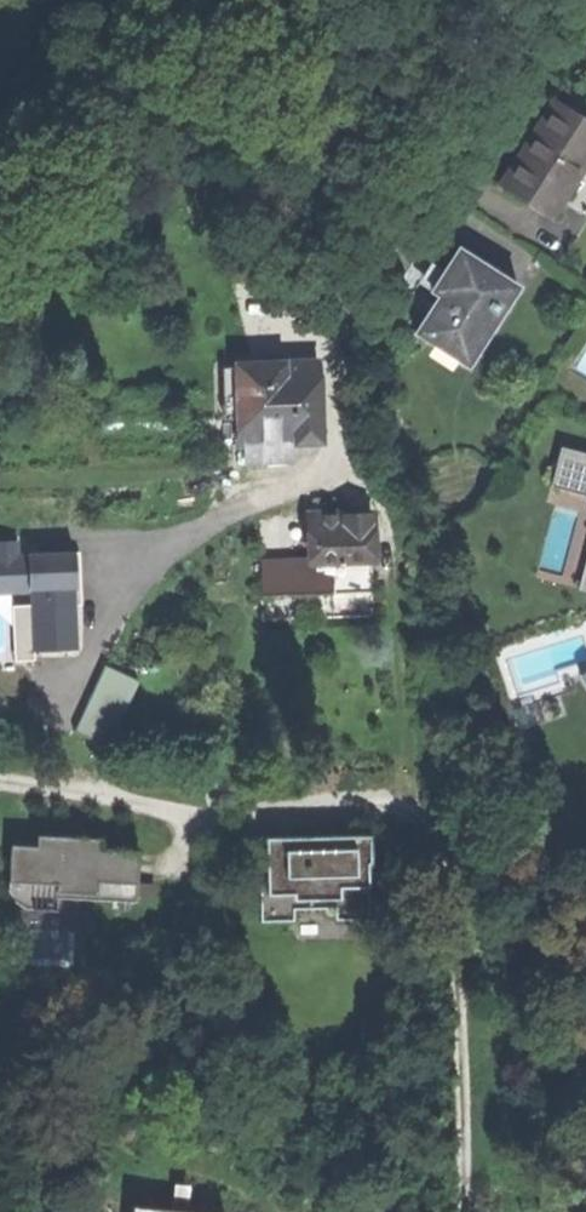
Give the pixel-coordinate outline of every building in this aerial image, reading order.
[(585,173),(585,123),(555,103),(532,140),(502,187),(555,221),(583,178),(585,173)] [(438,337),(476,361),(521,289),(462,252),(447,274),(435,294),(442,299),(418,336),(434,345),(438,337)] [(295,441),(320,440),(319,403),(317,361),(274,363),(237,364),(240,443),(243,443),(295,441)] [(295,441),(243,443),(244,463),(296,461),(295,441)] [(566,450),(556,489),(585,497),(585,456),(566,450)] [(316,556),(317,593),(371,591),(368,514),(314,517),(316,556)] [(261,540),(307,538),(307,517),(261,519),(261,540)] [(308,556),(307,538),(261,540),(263,558),(308,556)] [(29,593),(30,605),(11,606),(14,660),(33,659),(33,651),(77,649),(73,546),(18,549),(18,540),(0,541),(0,594),(29,593)] [(316,556),(308,556),(263,558),(261,558),(262,595),(317,593),(316,556)] [(366,918),(370,918),(368,861),(371,860),(370,832),(251,837),(251,834),(248,835),(250,880),(253,880),(252,877),(261,876),(262,920),(294,919),(294,906),(315,905),(335,904),(336,910),(366,909),(366,918)] [(37,834),(36,845),(59,846),(59,835),(37,834)] [(25,909),(57,910),(57,892),(87,893),(136,896),(138,851),(96,849),(97,837),(59,835),(59,846),(36,845),(10,844),(8,889),(14,901),(25,909)] [(172,1183),(169,1209),(190,1211),(193,1185),(172,1183)]
